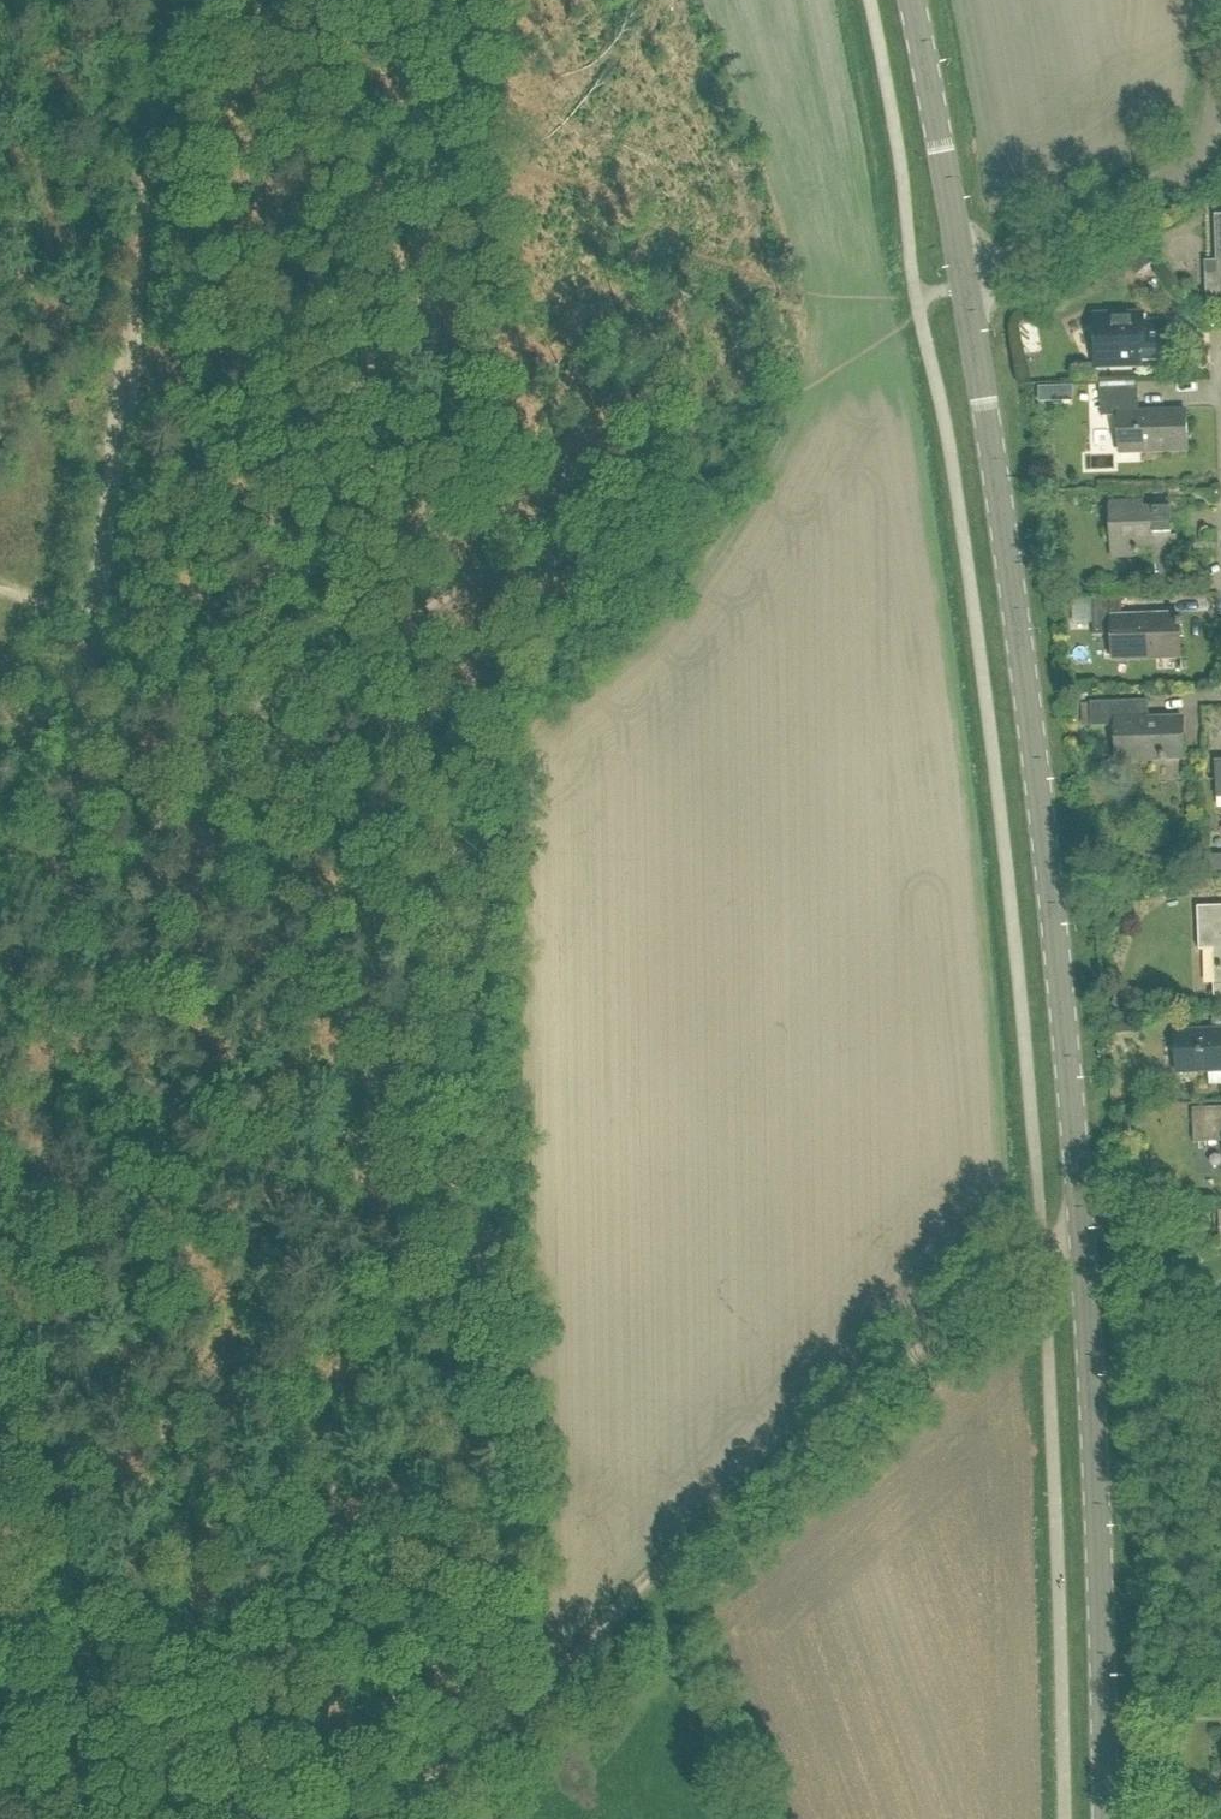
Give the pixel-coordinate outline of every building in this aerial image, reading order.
[(1216,217),(1219,275),(1207,275),(1209,305),(1220,305),(1220,217),(1216,217)] [(1122,258),(1137,277),(1158,261),(1143,242),(1122,258)] [(1144,314),(1094,316),(1096,370),(1167,367),(1166,346),(1145,346),(1144,322),(1144,314)] [(1139,413),(1138,388),(1101,390),(1102,419),(1119,418),(1120,435),(1123,435),(1124,456),(1187,453),(1186,411),(1139,413)] [(1171,512),(1171,503),(1111,504),(1112,558),(1178,556),(1178,541),(1172,541),(1171,535),(1188,534),(1188,512),(1171,512)] [(1123,618),(1122,599),(1093,600),(1094,637),(1113,637),(1113,662),(1181,660),(1180,616),(1123,618)] [(1138,719),(1137,701),(1091,703),(1092,728),(1116,727),(1117,763),(1186,760),(1184,718),(1138,719)] [(1199,909),(1200,951),(1213,951),(1215,999),(1220,999),(1220,908),(1199,909)] [(1212,1017),(1213,1030),(1180,1031),(1182,1075),(1220,1073),(1220,1017),(1212,1017)] [(1194,1108),(1195,1137),(1220,1137),(1220,1108),(1194,1108)]
